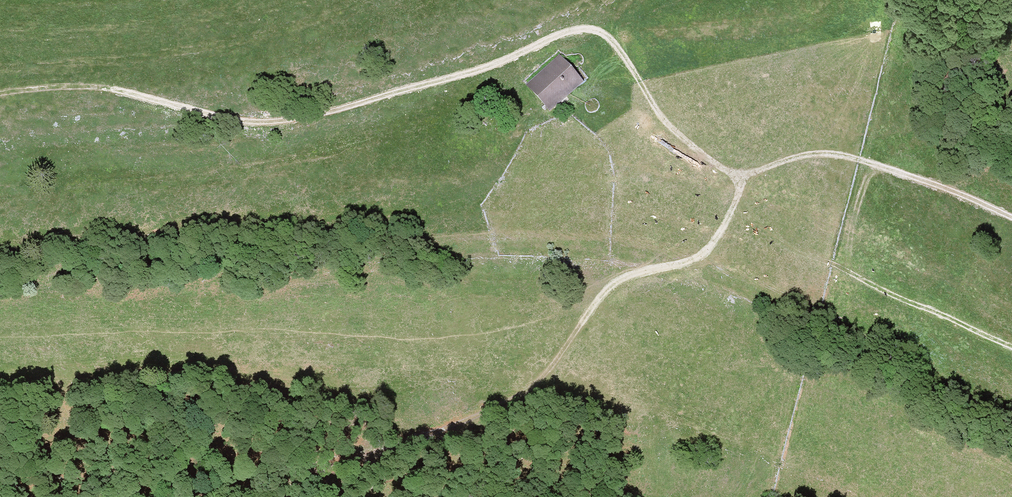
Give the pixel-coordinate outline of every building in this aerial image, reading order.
[(559,55),(527,85),(552,112),(584,81),(559,55)]
